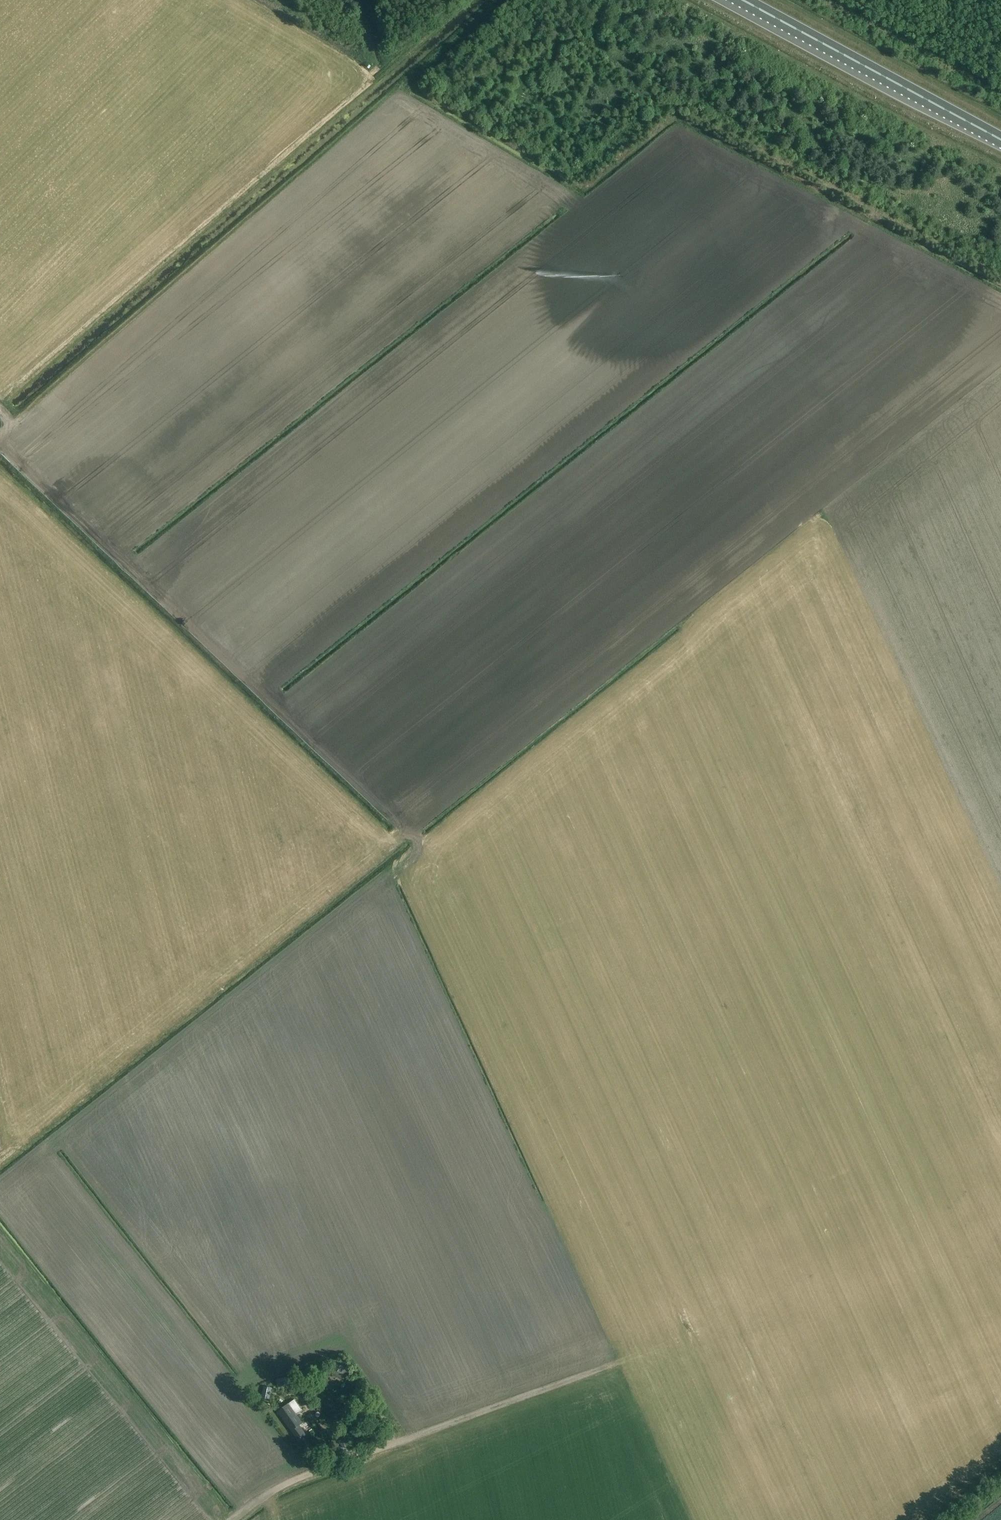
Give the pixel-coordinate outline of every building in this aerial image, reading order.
[(288,1376),(276,1378),(278,1387),(289,1384),(288,1376)] [(299,1441),(307,1435),(300,1424),(303,1423),(289,1404),(277,1412),(299,1441)]
